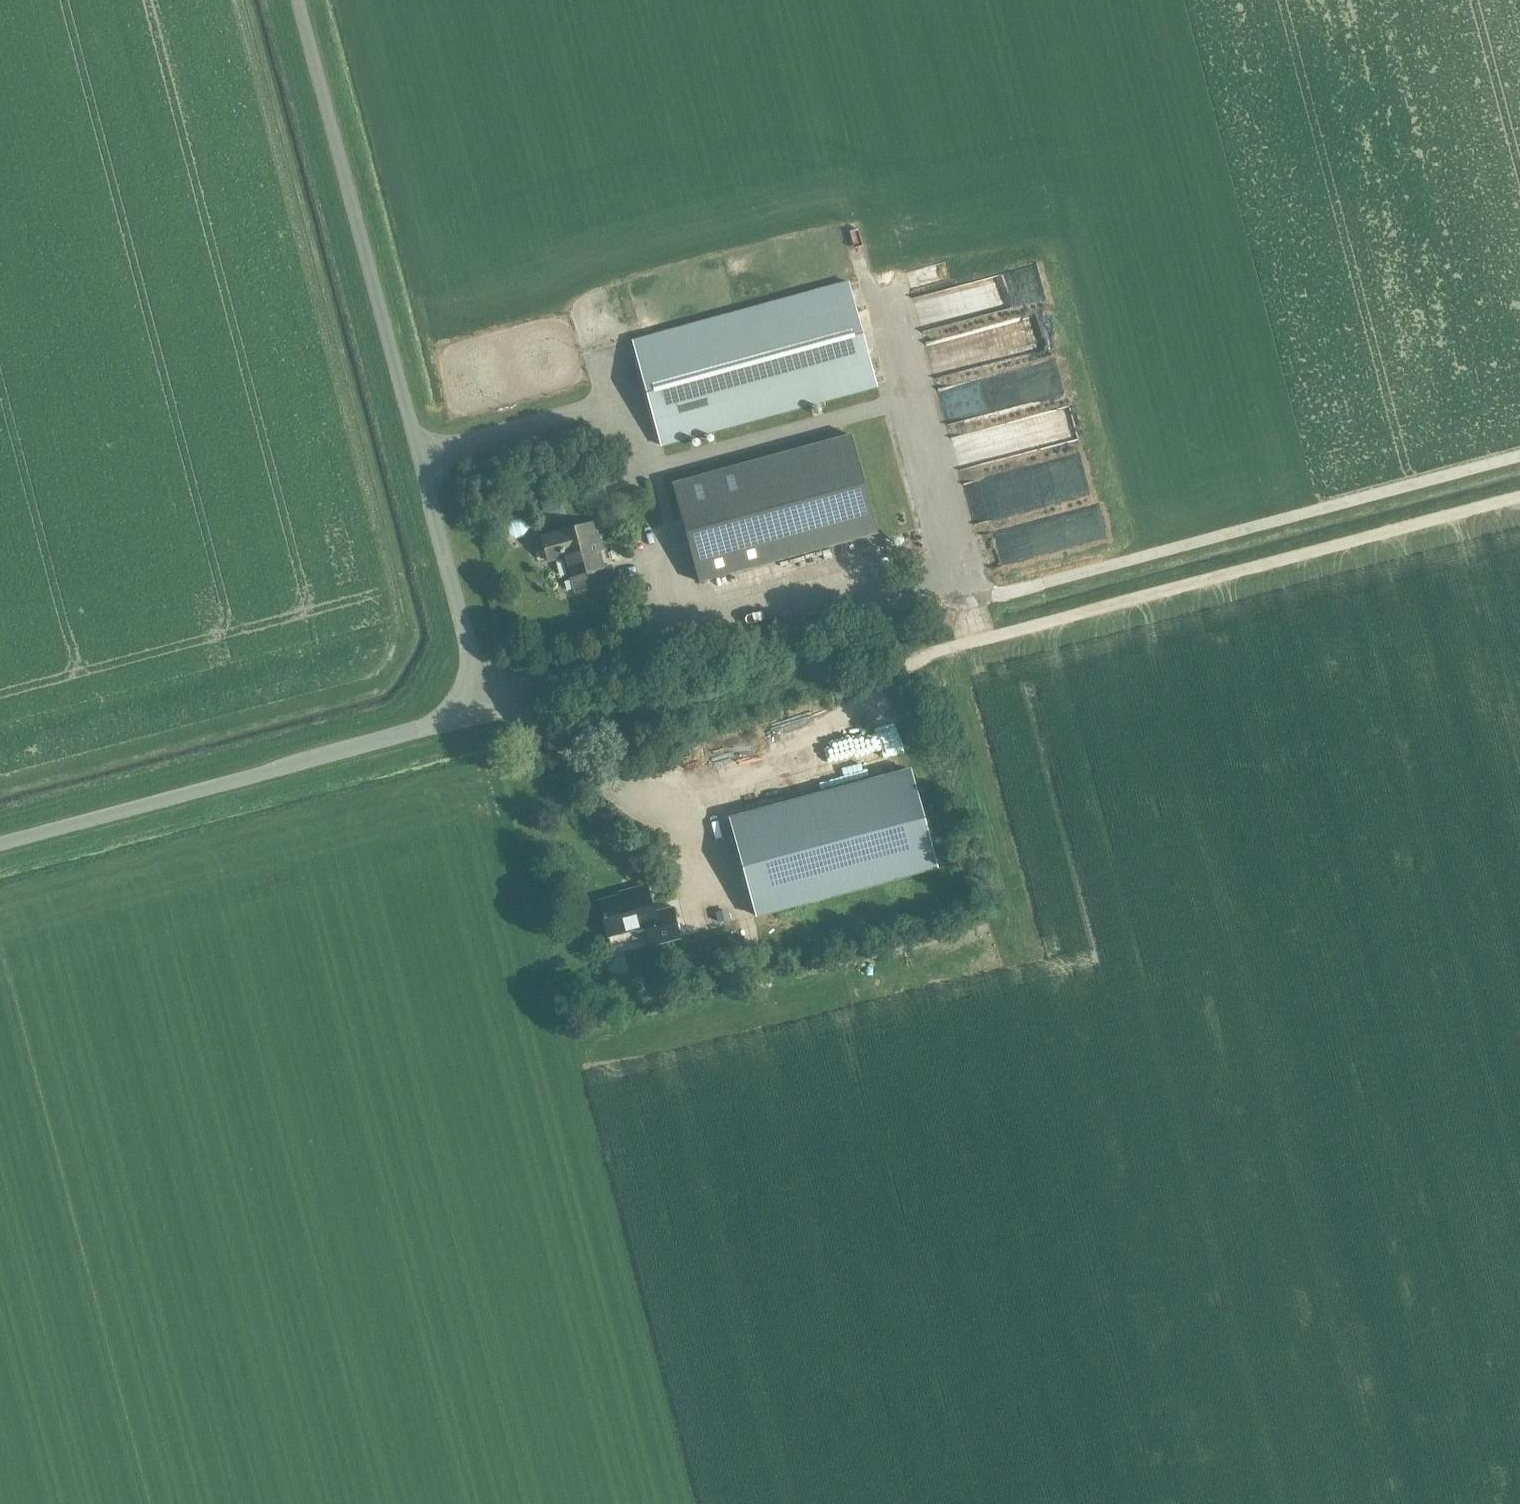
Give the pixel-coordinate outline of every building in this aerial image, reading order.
[(956,286),(966,316),(1024,296),(1013,266),(956,286)] [(633,341),(661,446),(877,387),(848,282),(633,341)] [(913,293),(917,323),(956,317),(952,288),(913,293)] [(974,345),(977,358),(1040,343),(1034,318),(989,329),(992,341),(974,345)] [(699,582),(878,533),(851,435),(672,484),(699,582)] [(951,441),(957,462),(967,459),(961,438),(951,441)] [(1024,476),(1032,496),(1075,480),(1068,460),(1024,476)] [(1012,472),(983,480),(992,511),(1020,504),(1012,472)] [(537,496),(543,512),(559,509),(554,492),(537,496)] [(1019,550),(1089,533),(1084,512),(1014,529),(1019,550)] [(575,592),(615,581),(611,565),(603,568),(596,541),(599,540),(594,522),(542,537),(548,558),(565,553),(571,577),(575,592)] [(757,916),(936,868),(910,770),(730,818),(757,916)] [(651,945),(680,937),(672,909),(654,914),(646,886),(628,891),(629,896),(599,904),(608,937),(647,927),(651,945)]
